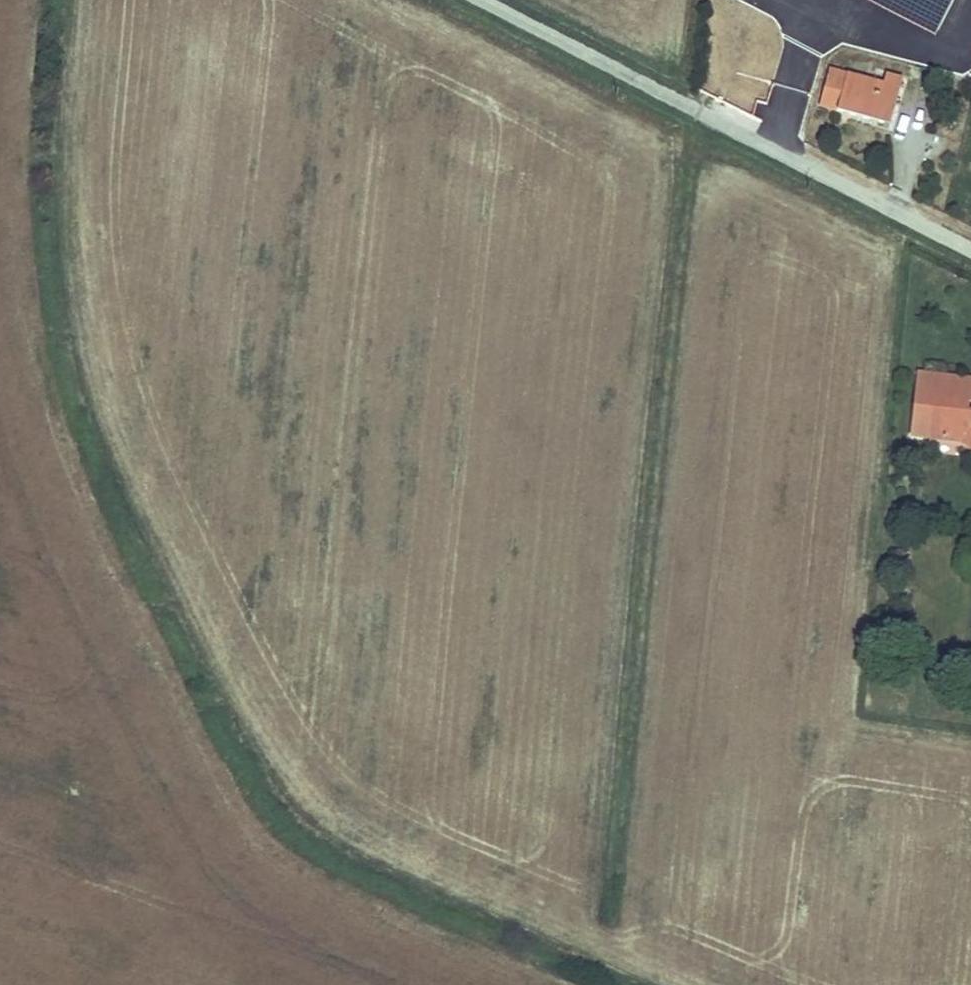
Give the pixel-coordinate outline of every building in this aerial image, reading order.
[(951,0),(874,0),(935,31),(951,0)] [(837,111),(883,123),(886,111),(893,113),(902,79),(886,75),(883,84),(847,74),(847,75),(829,71),(819,105),(837,110),(837,111)] [(932,367),(922,365),(918,399),(933,401),(935,401),(936,391),(929,391),(932,367)] [(932,367),(929,391),(936,391),(935,401),(933,401),(918,399),(915,428),(959,433),(970,440),(970,406),(969,406),(970,395),(970,390),(970,371),(932,367)]
